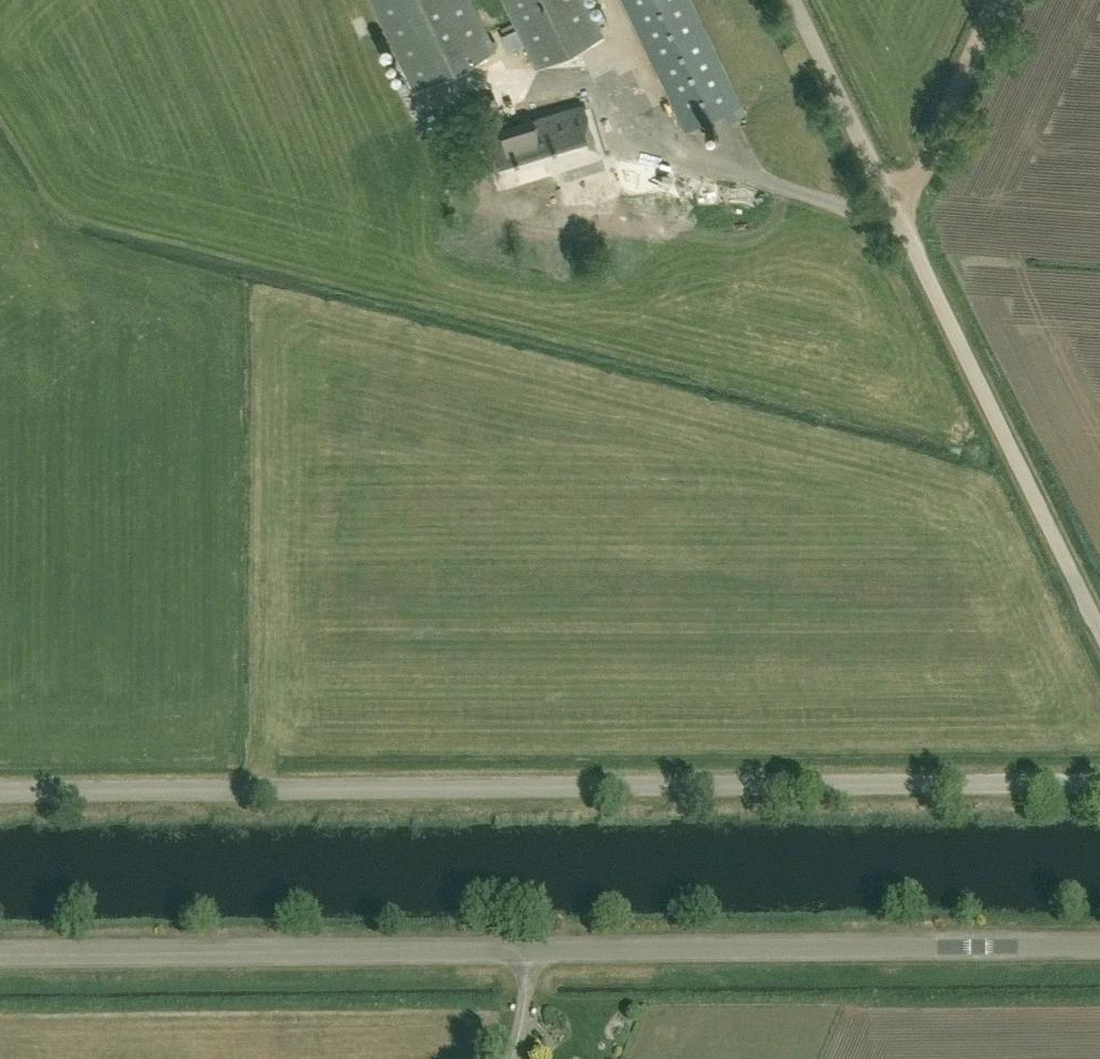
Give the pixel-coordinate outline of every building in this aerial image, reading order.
[(414,89),(497,49),(496,46),(498,45),(495,38),(492,39),(473,0),(371,0),(414,89)] [(602,33),(587,0),(505,0),(536,64),(602,33)] [(691,0),(624,0),(687,130),(726,112),(730,121),(745,114),(691,0)] [(518,111),(516,92),(501,93),(503,113),(518,111)] [(481,129),(502,123),(495,96),(475,102),(481,129)] [(503,184),(599,155),(584,105),(488,133),(503,184)]
